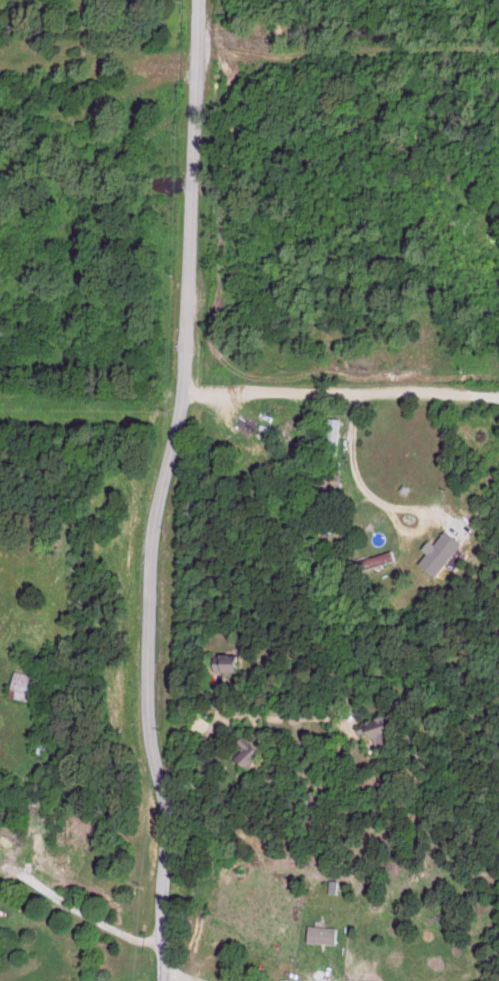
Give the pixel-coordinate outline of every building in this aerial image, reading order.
[(430,543),(423,538),(417,548),(422,551),(413,564),(432,577),(456,542),(439,530),(430,543)] [(351,573),(392,558),(388,548),(347,563),(351,573)] [(206,662),(223,678),(234,666),(217,650),(206,662)] [(241,746),(238,744),(227,755),(240,769),(259,751),(248,739),(241,746)] [(340,942),(340,925),(309,924),(308,941),(340,942)]
